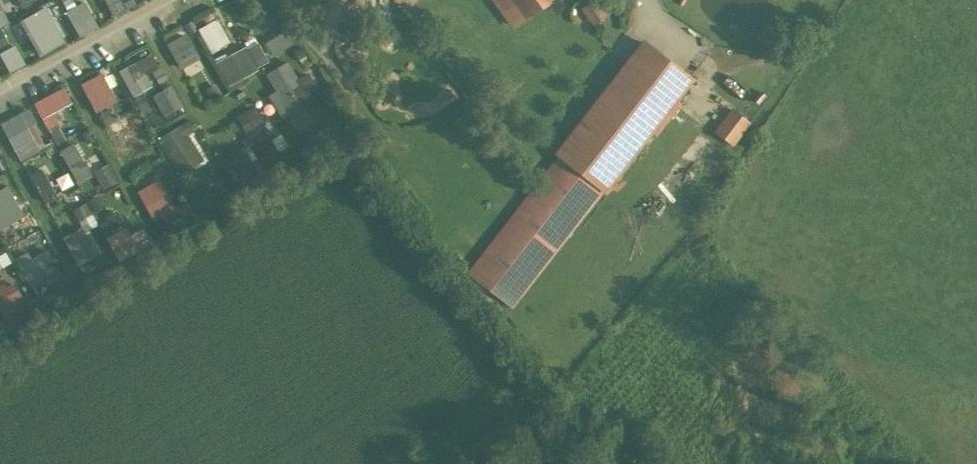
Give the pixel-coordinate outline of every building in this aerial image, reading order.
[(12,19),(2,0),(0,0),(0,25),(12,19)] [(83,35),(102,24),(88,0),(85,0),(69,9),(83,35)] [(116,12),(138,0),(110,0),(116,12)] [(513,25),(519,20),(546,0),(495,0),(513,25)] [(600,0),(593,0),(588,4),(600,20),(610,12),(600,0)] [(25,16),(44,52),(68,40),(49,4),(25,16)] [(200,26),(214,51),(234,40),(220,15),(200,26)] [(11,40),(4,25),(0,27),(0,44),(1,46),(11,40)] [(189,29),(169,40),(183,65),(203,54),(189,29)] [(218,59),(229,83),(273,62),(262,38),(218,59)] [(3,49),(13,69),(28,62),(18,42),(3,49)] [(644,42),(557,154),(560,156),(602,189),(605,191),(692,79),(644,42)] [(136,95),(155,84),(147,70),(161,62),(154,50),(121,69),(136,95)] [(324,92),(313,71),(301,77),(291,58),(268,71),(278,90),(271,93),(282,114),(324,92)] [(150,70),(156,83),(170,75),(163,63),(150,70)] [(105,69),(84,80),(98,109),(120,98),(105,69)] [(175,82),(154,92),(166,115),(186,105),(175,82)] [(69,135),(56,110),(76,100),(68,85),(38,100),(58,141),(69,135)] [(741,106),(757,114),(766,94),(750,87),(741,106)] [(254,144),(277,134),(263,103),(240,113),(254,144)] [(3,120),(23,158),(50,144),(29,106),(3,120)] [(126,143),(149,130),(137,107),(113,120),(126,143)] [(732,110),(716,131),(732,144),(748,123),(732,110)] [(195,115),(160,135),(183,173),(211,156),(195,129),(201,125),(195,115)] [(83,181),(97,172),(78,139),(63,147),(83,181)] [(237,181),(262,167),(248,143),(223,158),(237,181)] [(560,156),(468,273),(470,275),(511,306),(602,189),(560,156)] [(106,186),(121,178),(112,160),(96,168),(106,186)] [(35,170),(46,198),(59,193),(48,165),(35,170)] [(0,169),(0,184),(12,178),(5,166),(0,169)] [(152,219),(172,214),(173,217),(178,216),(169,177),(143,183),(152,219)] [(211,184),(192,195),(201,212),(220,201),(211,184)] [(105,220),(96,197),(77,205),(86,227),(105,220)] [(103,216),(119,257),(155,243),(147,225),(131,231),(122,208),(103,216)] [(34,236),(40,247),(52,240),(40,217),(30,223),(25,214),(1,226),(12,247),(34,236)] [(85,224),(66,233),(80,261),(99,252),(85,224)] [(59,270),(47,249),(22,263),(34,284),(59,270)] [(14,278),(0,285),(0,301),(12,326),(33,316),(14,278)]
